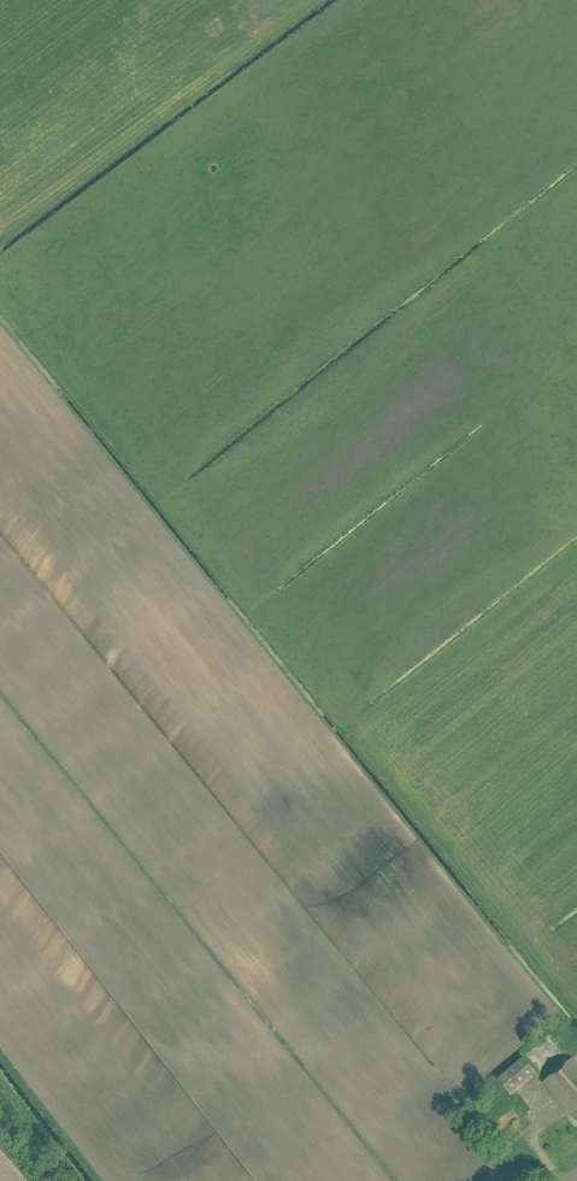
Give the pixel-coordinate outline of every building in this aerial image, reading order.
[(510,1095),(536,1074),(523,1057),(497,1078),(510,1095)] [(572,1062),(545,1085),(576,1123),(576,1068),(572,1062)]
